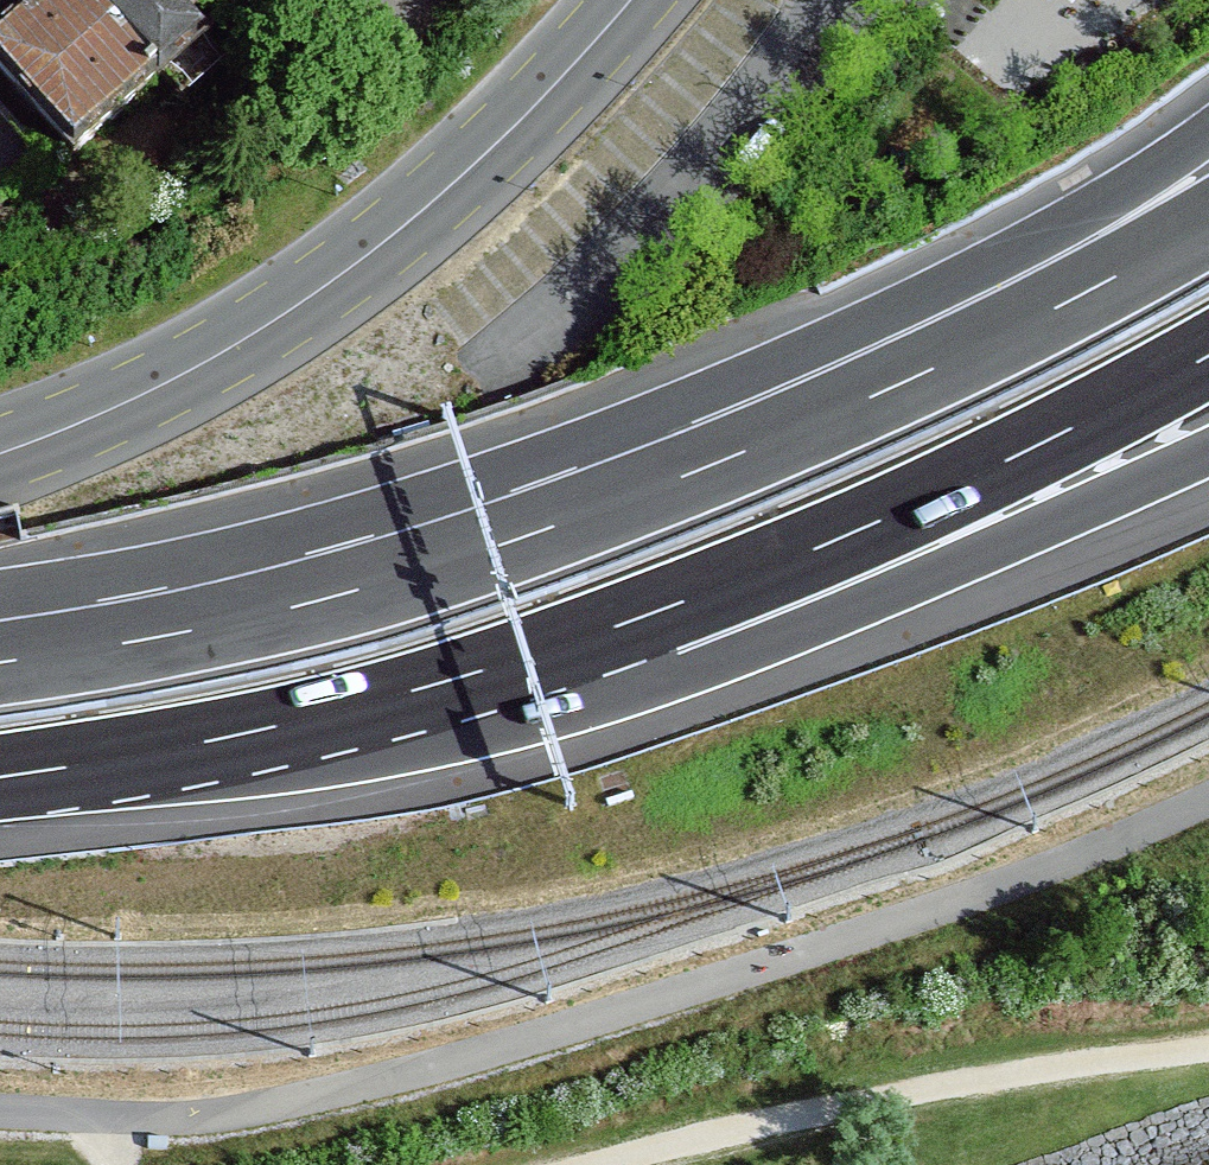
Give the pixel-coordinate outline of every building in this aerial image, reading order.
[(0,35),(0,61),(83,157),(217,42),(182,0),(41,0),(0,35)]
